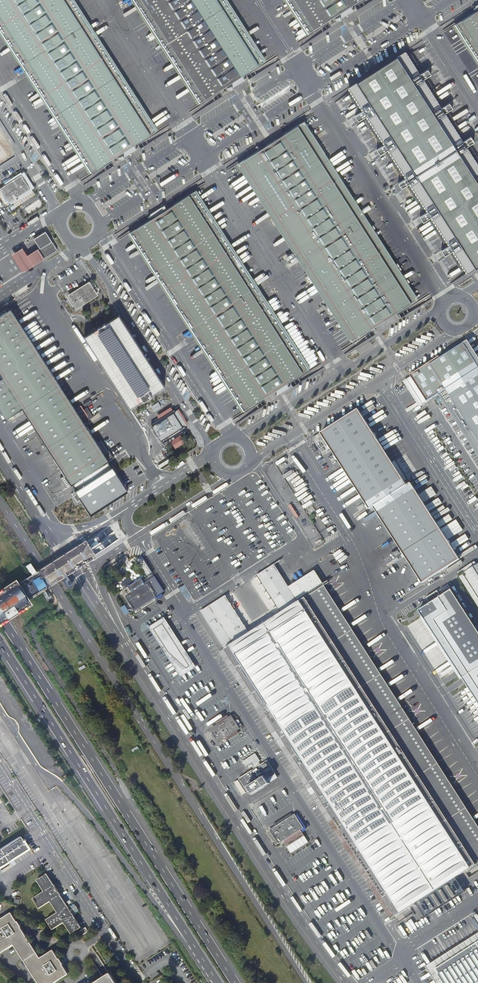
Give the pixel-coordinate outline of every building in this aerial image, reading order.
[(91,172),(156,131),(72,0),(0,0),(0,29),(91,172)] [(200,103),(264,62),(225,0),(134,0),(200,103)] [(308,33),(361,0),(287,0),(308,33)] [(473,9),(475,12),(461,21),(477,47),(477,6),(473,9)] [(461,21),(454,26),(477,63),(477,47),(461,21)] [(477,266),(477,166),(466,147),(474,141),(471,136),(463,141),(444,113),(453,108),(449,102),(441,108),(423,79),(431,74),(428,69),(420,74),(405,51),(349,87),(364,110),(355,115),(359,120),(367,115),(385,144),(377,149),(380,154),(388,149),(407,177),(398,183),(402,188),(410,182),(428,211),(420,216),(423,222),(431,216),(450,245),(441,250),(445,255),(453,250),(468,273),(477,266)] [(361,215),(369,228),(372,226),(363,213),(304,121),(302,123),(336,176),(337,175),(342,182),(340,183),(358,211),(360,210),(362,214),(361,215)] [(408,283),(406,279),(406,280),(403,281),(397,272),(400,270),(396,263),(393,265),(371,231),(374,229),(372,226),(369,228),(361,215),(362,214),(360,210),(358,211),(340,183),(342,182),(337,175),(336,176),(302,123),(240,162),(274,216),(272,217),(277,224),(278,223),(297,252),(295,253),(298,257),(299,256),(309,270),(306,272),(310,279),(313,277),(331,305),(328,307),(333,314),(335,312),(341,321),(338,323),(340,326),(343,324),(354,340),(415,301),(405,285),(408,283)] [(237,164),(294,254),(295,253),(297,252),(278,223),(277,224),(272,217),(274,216),(240,162),(237,164)] [(0,190),(7,202),(9,201),(13,208),(35,195),(31,189),(34,188),(24,172),(21,173),(20,172),(3,184),(5,186),(0,190)] [(196,190),(189,195),(303,373),(310,368),(196,190)] [(150,220),(135,229),(249,407),(303,373),(189,195),(165,210),(162,206),(149,214),(150,216),(148,217),(150,220)] [(369,205),(361,210),(363,213),(371,208),(369,205)] [(249,407),(135,229),(128,234),(242,412),(249,407)] [(371,231),(393,265),(396,264),(374,229),(371,231)] [(38,250),(43,258),(57,250),(45,231),(45,232),(34,239),(33,239),(39,249),(38,250)] [(22,248),(11,255),(22,272),(43,258),(38,250),(37,249),(27,255),(22,248)] [(294,254),(287,258),(289,262),(298,257),(295,253),(294,254)] [(297,257),(306,272),(309,270),(299,256),(298,257),(297,257)] [(397,272),(403,281),(406,280),(406,279),(400,270),(397,272)] [(310,279),(328,307),(331,305),(313,277),(310,279)] [(88,282),(67,295),(76,309),(97,295),(88,282)] [(405,285),(415,301),(418,299),(408,283),(405,285)] [(82,419),(88,416),(81,405),(75,409),(11,308),(0,315),(0,374),(3,378),(0,379),(0,408),(7,418),(9,417),(10,419),(14,417),(14,418),(21,414),(19,411),(22,408),(65,474),(70,482),(108,459),(102,451),(99,446),(97,443),(82,419)] [(333,314),(339,323),(341,321),(335,312),(333,314)] [(126,326),(121,318),(87,340),(132,411),(166,390),(126,326)] [(351,342),(354,340),(343,324),(341,326),(351,342)] [(464,343),(440,358),(439,356),(410,375),(427,401),(446,390),(477,368),(477,365),(464,343)] [(446,390),(464,418),(477,408),(477,368),(446,390)] [(464,418),(477,440),(477,408),(464,418)] [(373,507),(407,485),(386,452),(358,409),(321,433),(312,438),(319,449),(328,444),(335,456),(334,456),(334,458),(335,460),(337,460),(338,460),(349,476),(369,509),(373,507)] [(158,424),(153,428),(160,440),(166,436),(168,439),(185,429),(184,427),(186,426),(177,410),(174,411),(173,410),(156,421),(158,424)] [(127,492),(110,466),(73,490),(90,515),(127,492)] [(411,483),(373,507),(400,548),(405,556),(422,583),(460,559),(411,483)] [(84,541),(66,552),(60,556),(42,567),(33,573),(32,574),(16,584),(13,579),(0,588),(0,624),(4,621),(30,605),(27,601),(43,591),(44,590),(48,587),(53,584),(62,578),(69,588),(73,585),(67,575),(71,573),(77,569),(95,557),(93,554),(90,550),(86,543),(84,541)] [(400,548),(389,555),(395,563),(405,556),(400,548)] [(142,557),(137,560),(145,573),(146,572),(147,574),(147,575),(148,575),(149,575),(150,575),(150,574),(152,573),(142,557)] [(324,585),(329,583),(327,581),(323,583),(315,570),(289,587),(275,564),(257,576),(281,613),(249,633),(225,595),(201,611),(236,666),(234,667),(237,672),(239,671),(264,711),(263,712),(266,717),(267,716),(296,760),(294,761),(297,766),(299,765),(324,804),(323,805),(326,810),(327,809),(353,849),(351,850),(354,855),(356,854),(381,893),(380,894),(383,899),(384,898),(395,916),(399,914),(416,903),(425,897),(430,903),(448,892),(444,885),(456,877),(473,866),(477,863),(477,825),(324,585)] [(460,576),(477,604),(477,564),(460,576)] [(164,591),(155,576),(145,583),(141,585),(139,580),(122,591),(126,598),(126,599),(128,603),(130,605),(132,604),(135,610),(136,609),(137,610),(135,611),(136,613),(137,612),(158,599),(156,596),(164,591)] [(477,704),(477,632),(449,587),(416,609),(477,704)] [(125,605),(121,608),(126,615),(130,613),(125,605)] [(163,617),(148,627),(180,676),(195,667),(163,617)] [(217,725),(212,729),(219,741),(225,737),(227,741),(239,733),(237,730),(239,728),(231,717),(229,718),(227,715),(216,723),(217,725)] [(253,794),(270,783),(268,779),(276,774),(267,760),(239,778),(248,792),(250,790),(253,794)] [(268,779),(270,783),(278,778),(276,774),(268,779)] [(291,814),(273,825),(275,828),(269,832),(277,843),(283,840),(285,843),(302,832),(300,829),(302,827),(295,816),(292,817),(291,814)] [(302,832),(285,843),(291,853),(308,842),(302,832)] [(27,849),(19,836),(0,848),(0,866),(8,861),(27,849)] [(8,861),(0,866),(0,868),(1,870),(10,864),(8,861)] [(69,908),(68,905),(67,906),(60,895),(61,895),(59,892),(55,887),(56,887),(54,884),(54,885),(46,873),(37,880),(44,891),(33,898),(39,908),(50,901),(57,912),(46,919),(52,930),(64,922),(71,934),(81,927),(74,916),(73,913),(72,913),(69,908)] [(425,897),(416,903),(425,917),(465,892),(456,877),(444,885),(448,892),(430,903),(425,897)] [(73,902),(68,905),(69,908),(72,913),(73,913),(74,916),(80,912),(73,902)] [(21,927),(18,921),(17,922),(11,912),(10,913),(0,919),(0,952),(1,953),(14,945),(17,950),(22,958),(23,960),(24,960),(35,978),(38,982),(54,982),(68,974),(62,965),(63,964),(60,959),(59,959),(53,950),(40,958),(37,952),(30,942),(21,927)] [(82,936),(88,931),(86,927),(79,931),(80,932),(82,936)] [(430,972),(438,982),(477,982),(477,941),(430,972)] [(111,973),(109,974),(103,978),(102,978),(94,982),(117,982),(111,973)]
